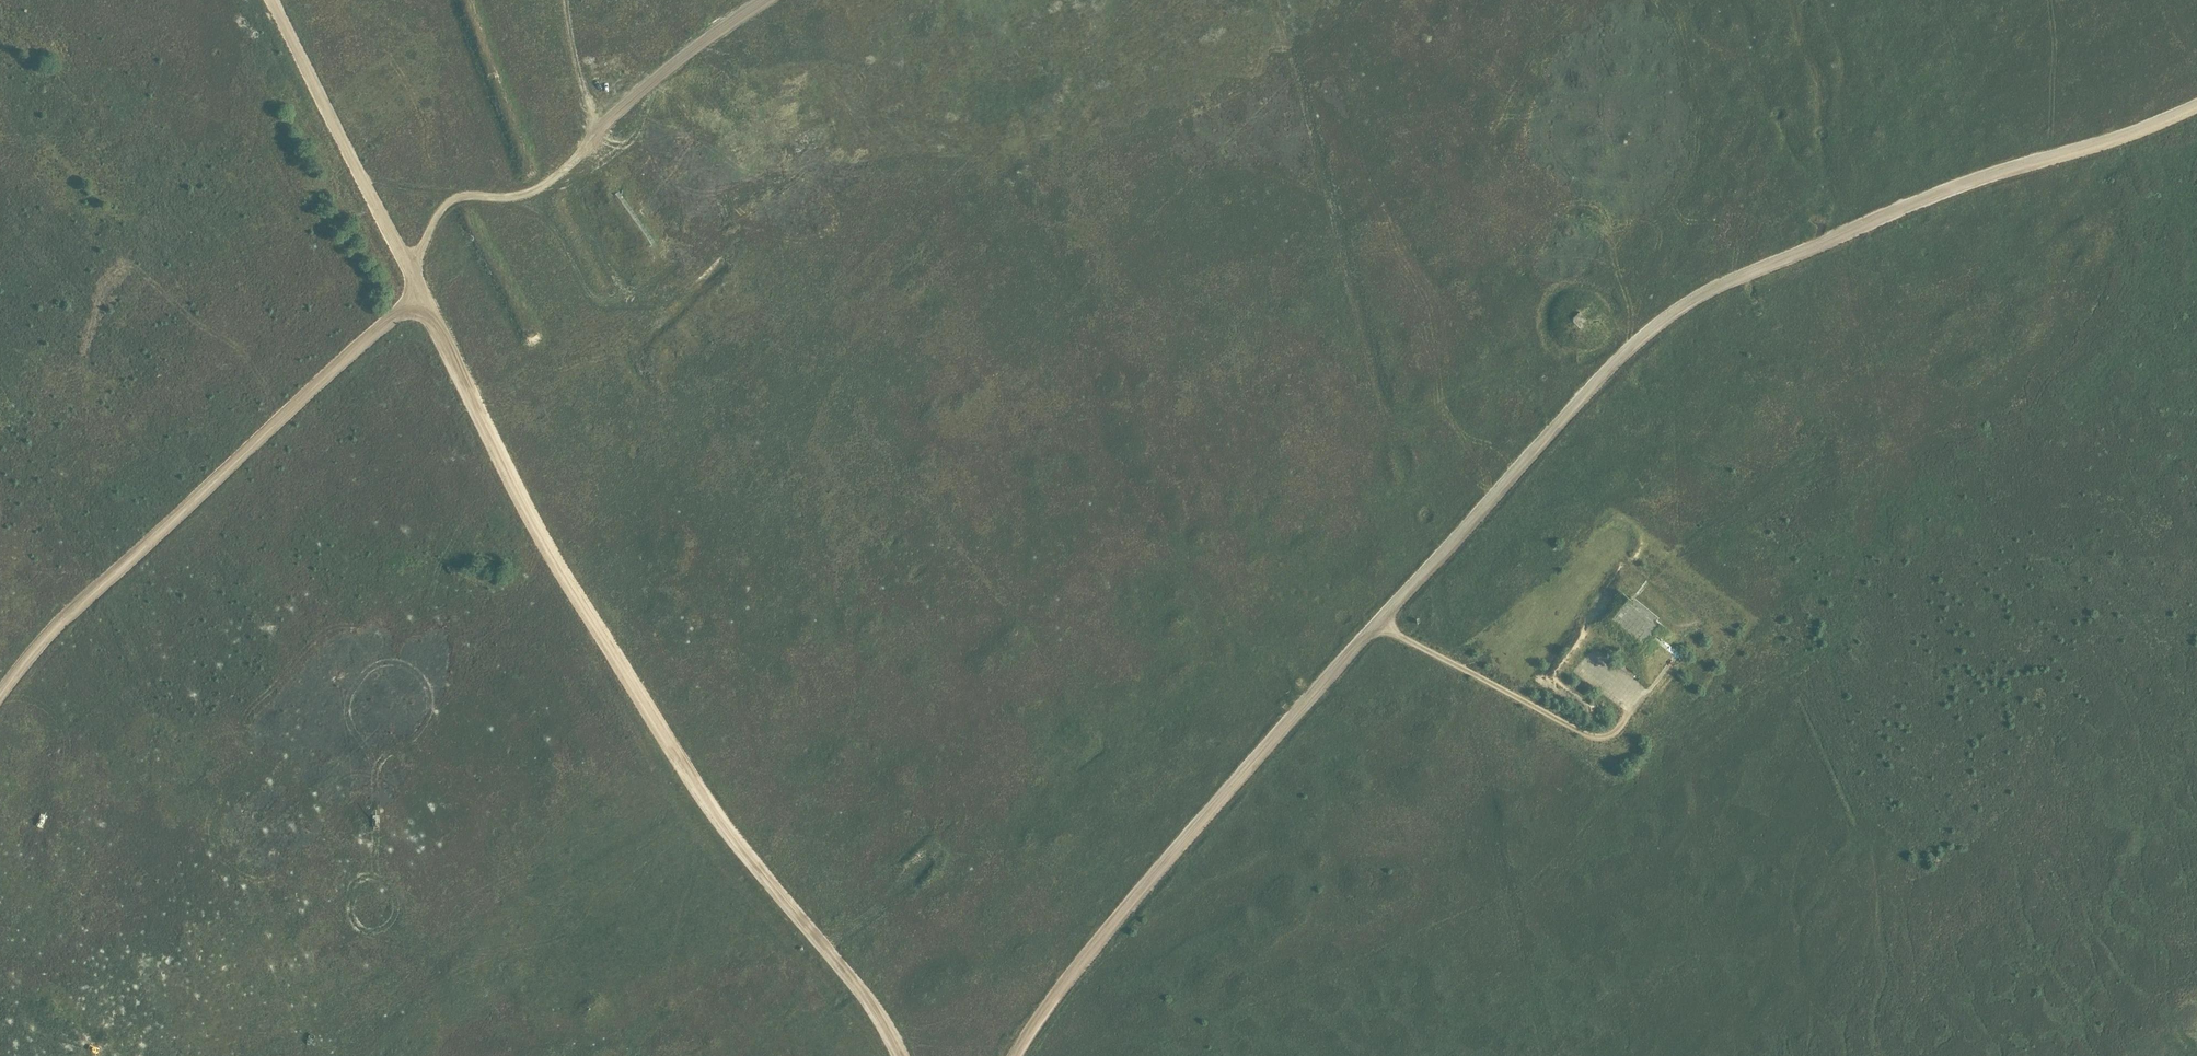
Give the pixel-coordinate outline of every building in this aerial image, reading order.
[(591,80),(593,86),(602,82),(600,76),(591,80)] [(1577,308),(1567,318),(1577,327),(1586,317),(1577,308)]
